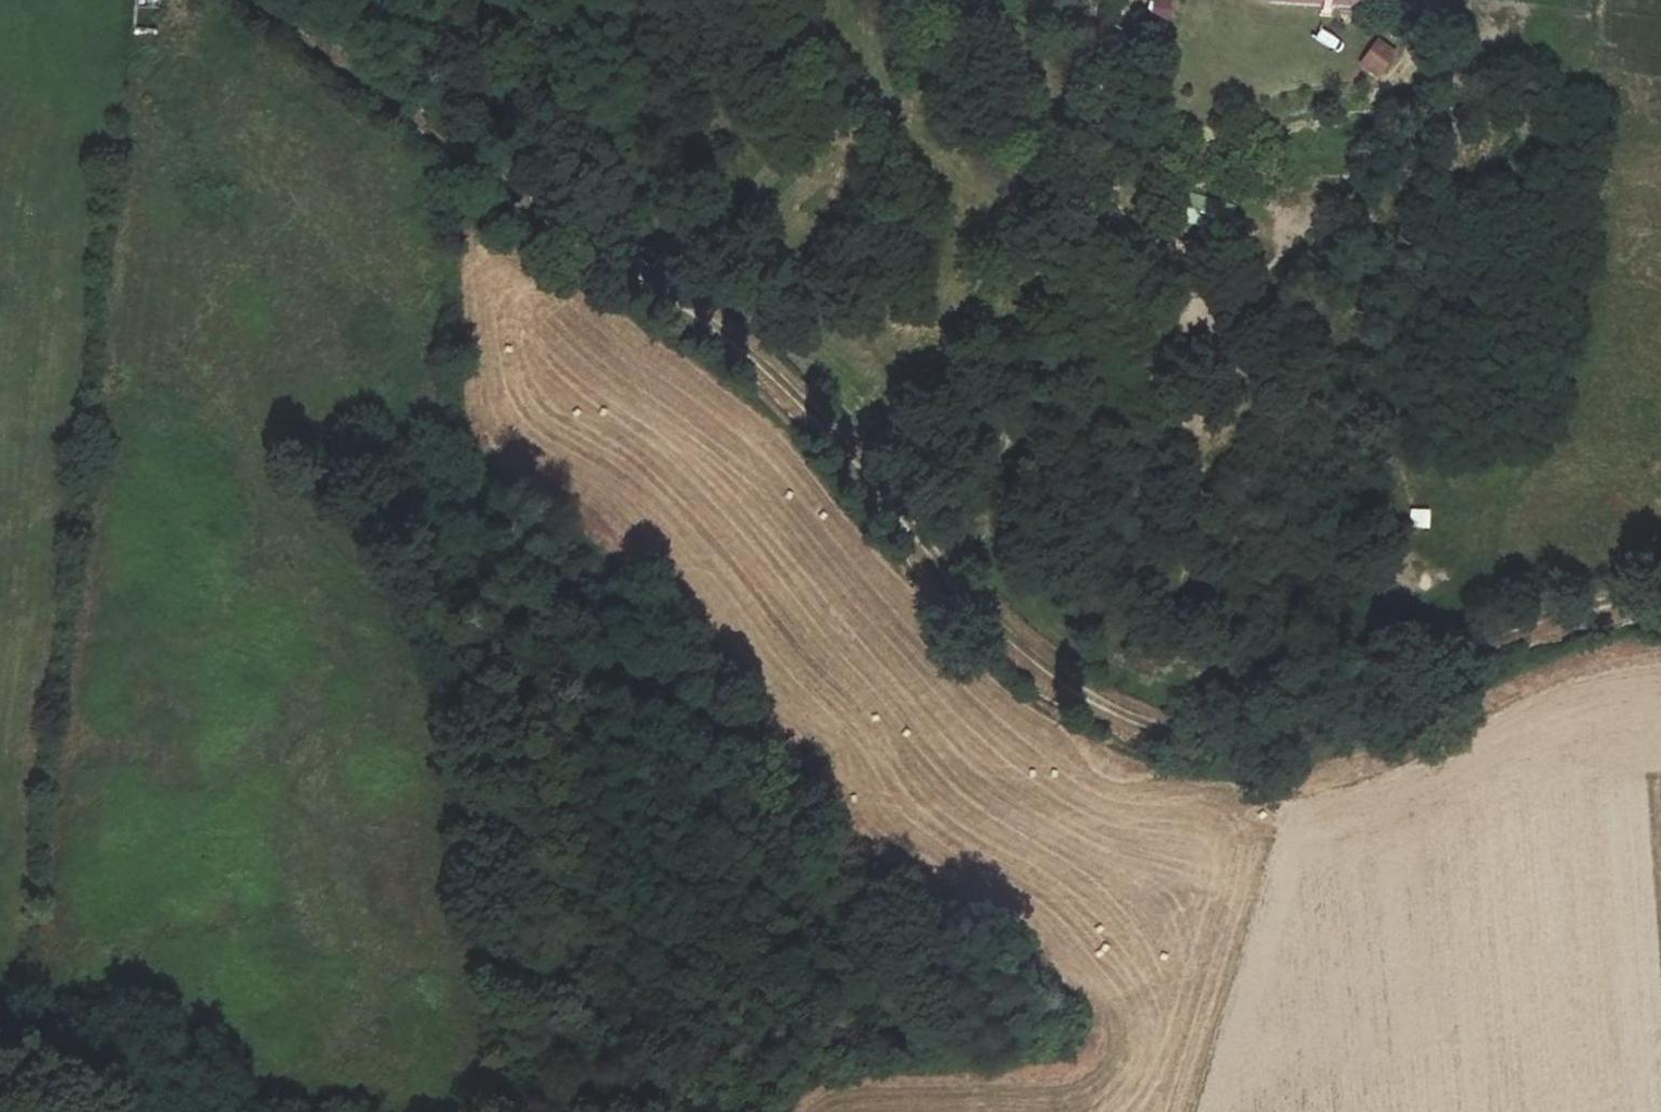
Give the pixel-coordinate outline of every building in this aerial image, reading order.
[(131,32),(161,33),(161,0),(132,0),(131,32)] [(1170,0),(1149,0),(1148,17),(1168,19),(1170,0)] [(1271,0),(1373,12),(1375,0),(1271,0)] [(1378,82),(1397,52),(1376,38),(1356,68),(1378,82)] [(1190,229),(1230,227),(1229,198),(1188,200),(1190,229)] [(1410,510),(1412,529),(1430,528),(1429,509),(1410,510)]
